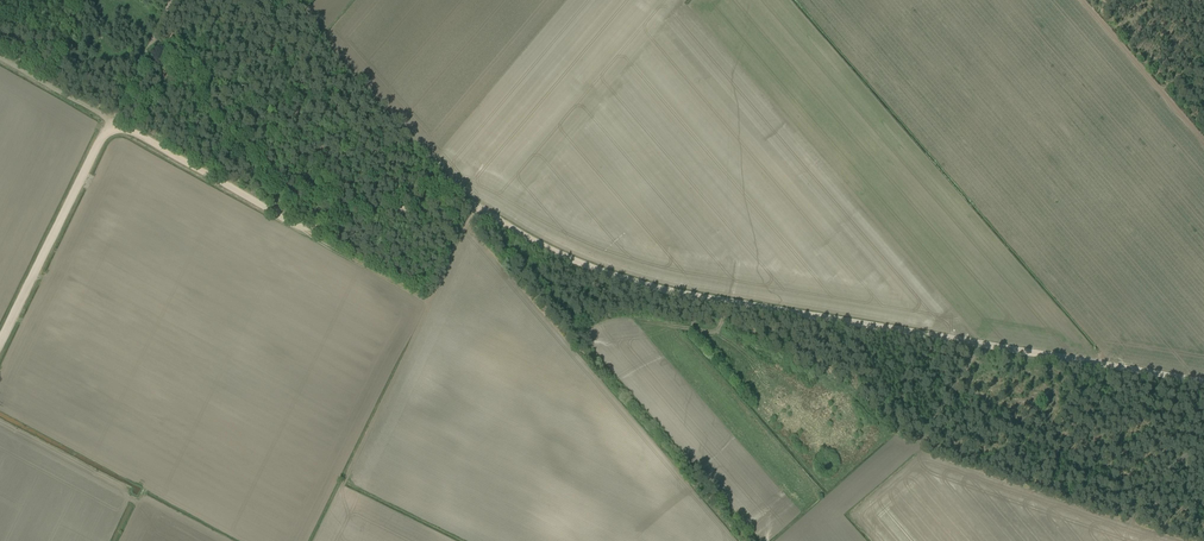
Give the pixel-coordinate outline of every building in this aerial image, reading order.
[(171,61),(168,66),(174,70),(177,65),(171,61)]
